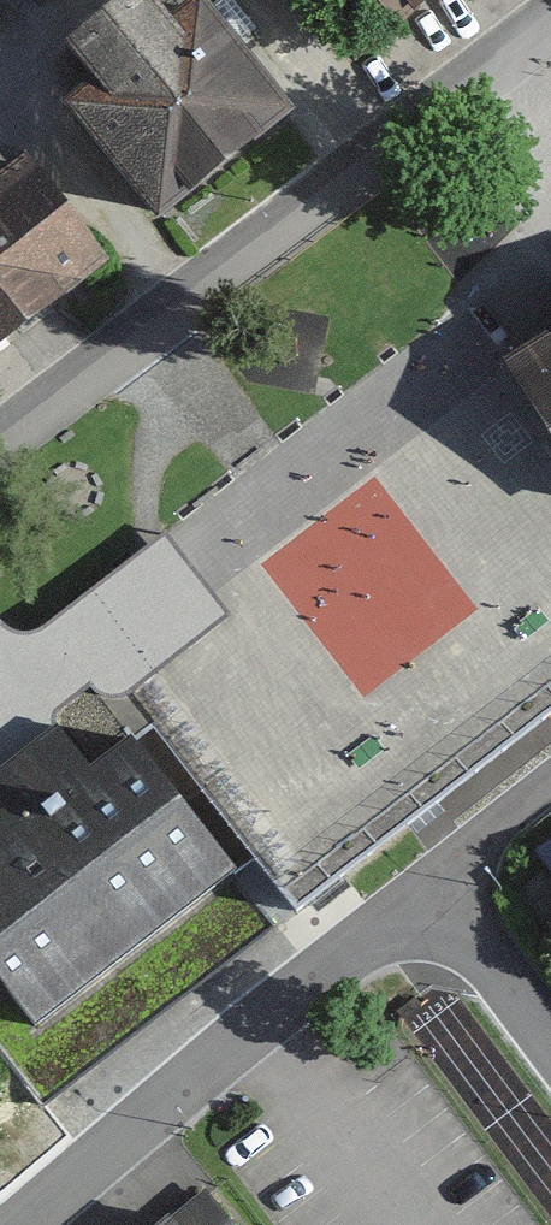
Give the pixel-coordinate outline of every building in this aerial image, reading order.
[(32,20),(54,0),(12,0),(32,20)] [(50,47),(83,85),(50,115),(151,230),(285,113),(187,2),(163,22),(144,0),(104,0),(50,47)] [(379,48),(430,0),(334,0),(379,48)] [(0,173),(0,344),(96,274),(15,162),(0,173)] [(493,369),(550,463),(550,334),(493,369)] [(32,1039),(228,874),(95,711),(225,614),(160,527),(40,637),(0,632),(0,1009),(32,1039)] [(539,891),(550,906),(550,881),(539,891)]
